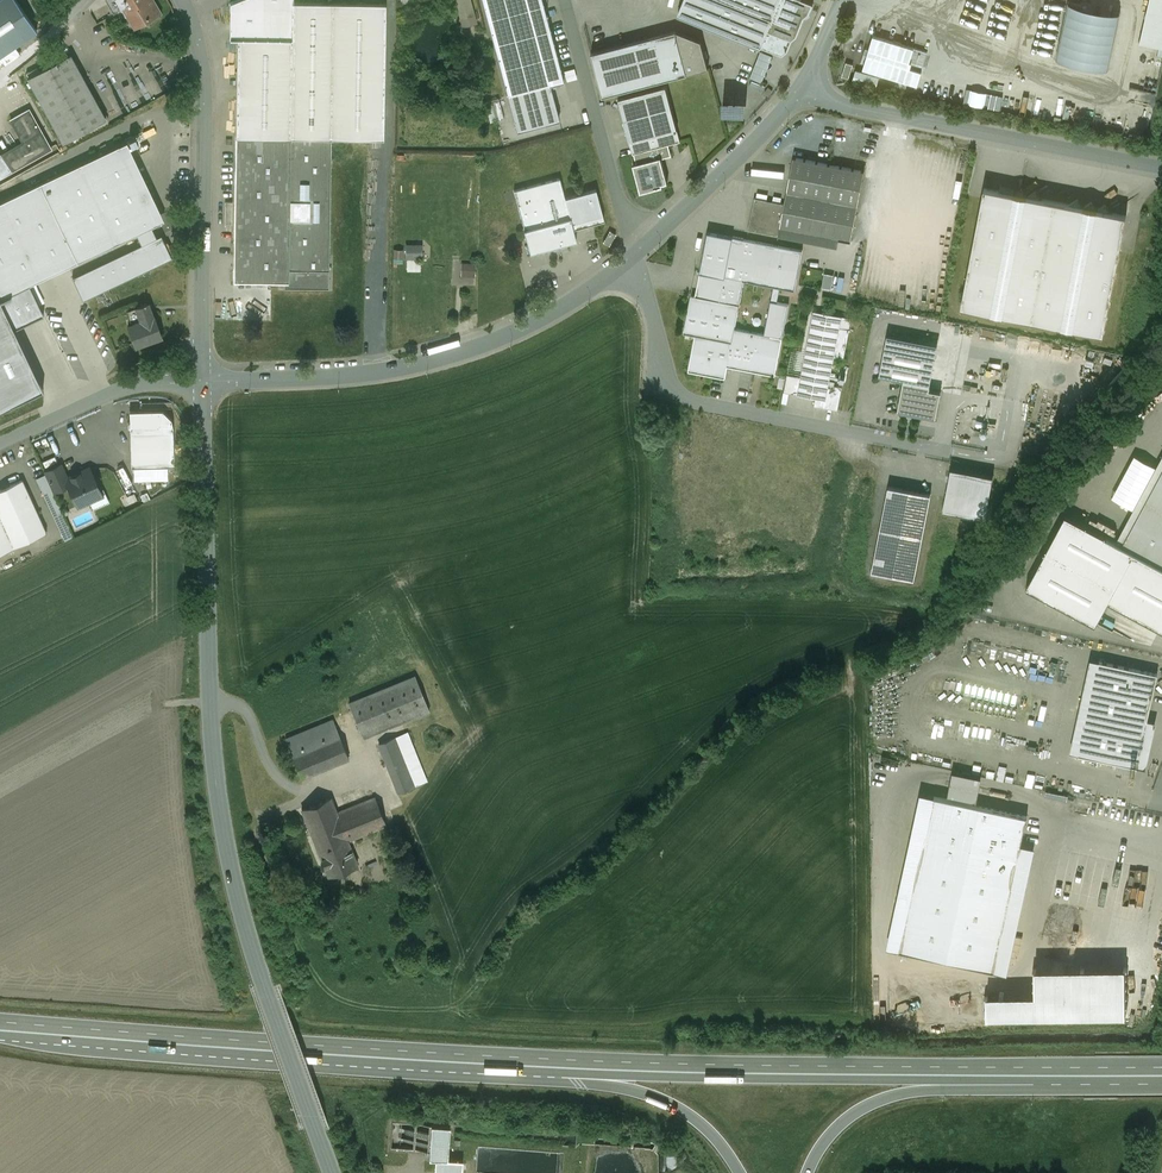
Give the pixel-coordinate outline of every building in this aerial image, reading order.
[(19,53),(14,46),(37,31),(16,0),(0,0),(0,66),(19,53)] [(114,13),(127,6),(131,12),(128,14),(135,26),(148,18),(149,21),(159,15),(151,0),(106,0),(114,13)] [(293,0),(238,0),(231,3),(230,38),(238,38),(293,39),(293,1),(293,0)] [(471,0),(455,0),(462,27),(477,23),(471,0)] [(508,96),(550,85),(564,81),(542,0),(482,0),(508,96)] [(724,0),(684,0),(678,13),(762,47),(762,46),(768,31),(773,20),(724,0)] [(773,20),(781,0),(724,0),(773,20)] [(792,40),(797,36),(804,17),(809,14),(813,4),(804,0),(781,0),(773,20),(768,31),(792,40)] [(1140,41),(1161,46),(1161,0),(1149,0),(1140,41)] [(293,39),(238,38),(237,136),(331,137),(383,138),(385,3),(293,1),(293,39)] [(111,15),(104,3),(94,9),(101,21),(111,15)] [(1119,14),(1069,3),(1057,58),(1107,69),(1119,14)] [(992,39),(958,29),(956,35),(990,45),(992,39)] [(676,31),(592,53),(603,96),(687,74),(676,31)] [(676,31),(687,74),(708,68),(701,41),(676,31)] [(792,40),(768,31),(762,46),(782,54),(788,50),(792,40)] [(899,51),(880,44),(876,58),(895,64),(899,51)] [(772,56),(761,51),(750,78),(762,82),(772,56)] [(28,78),(63,142),(106,119),(71,54),(28,78)] [(895,68),(872,61),(868,72),(891,79),(895,68)] [(846,63),(842,75),(849,77),(853,65),(846,63)] [(879,77),(856,70),(853,82),(876,89),(879,77)] [(29,108),(11,82),(0,91),(0,102),(10,120),(29,108)] [(940,86),(927,84),(924,97),(937,100),(940,86)] [(550,85),(508,96),(517,130),(559,119),(550,85)] [(666,87),(618,100),(630,143),(677,130),(666,87)] [(499,99),(486,102),(491,122),(504,118),(499,99)] [(744,100),(722,101),(723,117),(745,115),(744,100)] [(53,149),(29,108),(10,120),(22,142),(1,154),(12,172),(53,149)] [(677,130),(630,143),(633,154),(634,154),(669,145),(680,141),(677,130)] [(331,137),(237,136),(234,279),(284,280),(284,286),(329,287),(331,137)] [(0,202),(0,299),(29,285),(136,234),(151,227),(164,221),(127,142),(0,202)] [(669,145),(634,154),(637,164),(661,157),(661,159),(672,156),(669,145)] [(0,153),(0,179),(12,172),(1,154),(0,153)] [(637,164),(633,165),(641,192),(663,186),(662,184),(668,183),(661,159),(661,157),(637,164)] [(865,171),(794,157),(784,204),(780,228),(839,239),(851,241),(865,171)] [(560,178),(514,190),(524,229),(524,230),(530,253),(553,246),(554,250),(554,251),(561,249),(561,248),(560,245),(576,240),(565,198),(560,178)] [(1069,204),(1041,199),(1035,191),(1027,196),(1021,188),(1013,193),(984,188),(961,307),(1103,335),(1126,215),(1111,212),(1105,204),(1097,210),(1091,202),(1083,207),(1077,199),(1069,204)] [(596,190),(565,198),(573,228),(604,220),(596,190)] [(784,204),(754,198),(748,229),(779,235),(780,228),(784,204)] [(157,239),(151,227),(136,234),(142,246),(157,239)] [(839,239),(780,228),(779,235),(838,247),(839,239)] [(616,234),(610,231),(604,242),(610,245),(616,234)] [(708,232),(700,272),(744,280),(774,286),(780,287),(795,290),(803,250),(708,232)] [(142,246),(73,278),(83,299),(172,257),(162,236),(157,239),(142,246)] [(407,270),(423,270),(424,243),(408,243),(407,270)] [(477,276),(477,262),(464,262),(463,276),(477,276)] [(696,271),(691,295),(740,304),(744,280),(700,272),(696,271)] [(29,285),(0,299),(0,300),(14,329),(43,315),(29,285)] [(774,286),(771,300),(778,302),(780,287),(774,286)] [(740,304),(691,295),(684,332),(695,334),(688,370),(725,378),(728,366),(775,375),(782,337),(764,334),(735,328),(740,304)] [(43,390),(14,329),(0,300),(0,410),(43,390)] [(771,300),(764,334),(782,337),(789,304),(778,302),(771,300)] [(142,321),(128,327),(135,347),(162,337),(155,317),(153,318),(148,304),(137,308),(142,321)] [(842,316),(814,311),(801,377),(797,394),(816,398),(826,400),(829,384),(834,356),(840,327),(842,316)] [(842,316),(840,327),(849,329),(851,318),(842,316)] [(849,329),(840,327),(834,356),(844,358),(850,329),(849,329)] [(888,335),(880,375),(904,379),(930,385),(938,344),(888,335)] [(784,392),(797,394),(801,377),(788,374),(784,392)] [(929,389),(930,385),(904,379),(898,410),(936,418),(941,392),(929,389)] [(842,387),(829,384),(826,400),(816,398),(814,406),(838,410),(842,387)] [(162,410),(130,411),(130,422),(129,422),(128,423),(128,427),(129,428),(130,428),(131,466),(167,465),(174,465),(173,427),(171,419),(162,410)] [(60,465),(45,472),(54,491),(69,485),(66,479),(60,465)] [(167,465),(134,466),(135,481),(168,480),(167,465)] [(993,476),(951,468),(943,510),(985,518),(993,476)] [(89,469),(79,474),(78,473),(77,472),(72,474),(72,476),(72,477),(66,479),(69,485),(78,506),(101,495),(89,469)] [(1122,546),(1134,553),(1161,568),(1161,472),(1122,546)] [(45,475),(37,479),(65,540),(73,536),(45,475)] [(0,490),(0,554),(47,533),(22,480),(0,490)] [(931,494),(889,486),(872,570),(914,578),(931,494)] [(1108,601),(1134,553),(1122,546),(1065,516),(1027,587),(1096,625),(1108,601)] [(1134,553),(1108,601),(1161,630),(1161,568),(1134,553)] [(1079,754),(1099,661),(1090,659),(1070,752),(1079,754)] [(1157,674),(1099,661),(1079,754),(1137,767),(1147,721),(1157,674)] [(415,676),(349,703),(363,738),(429,711),(415,676)] [(333,720),(286,739),(292,755),(340,736),(333,720)] [(1147,721),(1137,767),(1146,769),(1156,723),(1147,721)] [(397,737),(379,744),(395,784),(413,776),(411,770),(419,767),(405,733),(397,737)] [(340,736),(292,755),(301,778),(349,758),(340,736)] [(413,776),(395,784),(399,792),(417,785),(413,776)] [(886,947),(900,950),(934,796),(920,793),(886,947)] [(1021,844),(1027,817),(934,796),(900,950),(993,970),(1021,844)] [(330,797),(302,809),(318,849),(346,837),(348,840),(386,825),(375,797),(336,812),(330,797)] [(346,837),(318,849),(329,876),(357,865),(348,840),(346,837)] [(1035,847),(1021,844),(993,970),(1007,973),(1035,847)] [(1125,968),(1035,968),(1035,994),(986,995),(987,1017),(1125,1016),(1125,968)] [(433,1120),(431,1153),(437,1153),(449,1154),(451,1121),(433,1120)] [(463,1155),(449,1154),(437,1153),(436,1165),(463,1167),(463,1155)]
